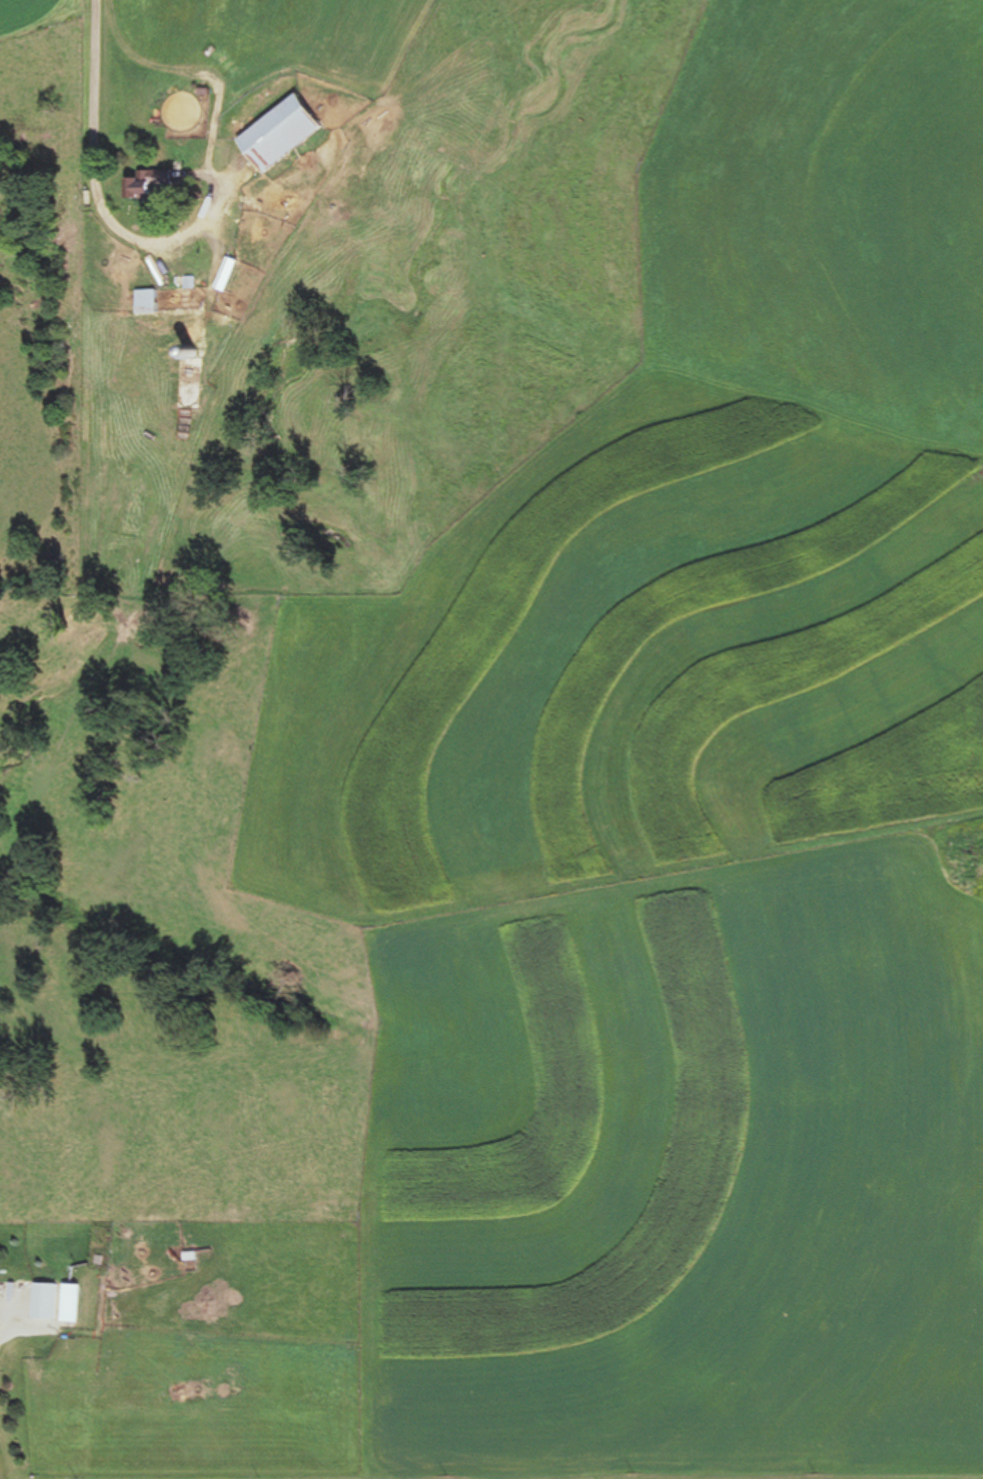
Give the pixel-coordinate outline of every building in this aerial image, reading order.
[(242,139),(268,174),(329,128),(303,94),(242,139)] [(142,201),(157,201),(157,183),(176,183),(176,170),(142,170),(142,201)] [(140,290),(140,314),(162,314),(162,290),(140,290)] [(36,1321),(59,1321),(59,1285),(36,1284),(36,1321)]
